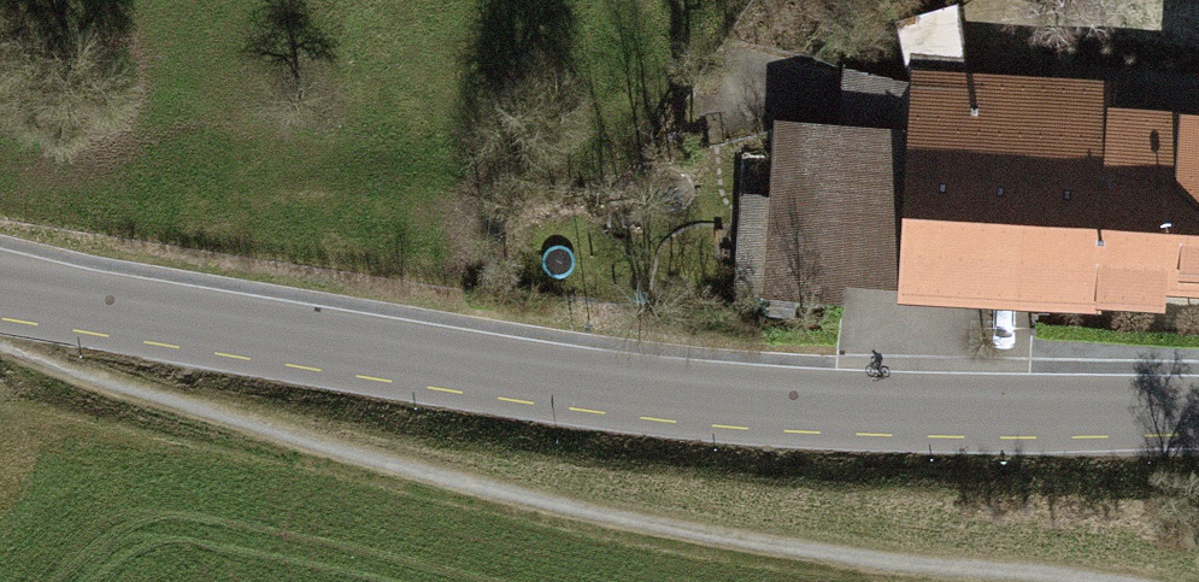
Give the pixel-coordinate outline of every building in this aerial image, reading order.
[(764,87),(752,288),(1155,311),(1156,292),(1198,294),(1198,111),(1108,106),(1109,86),(898,74),(897,95),(764,87)]
